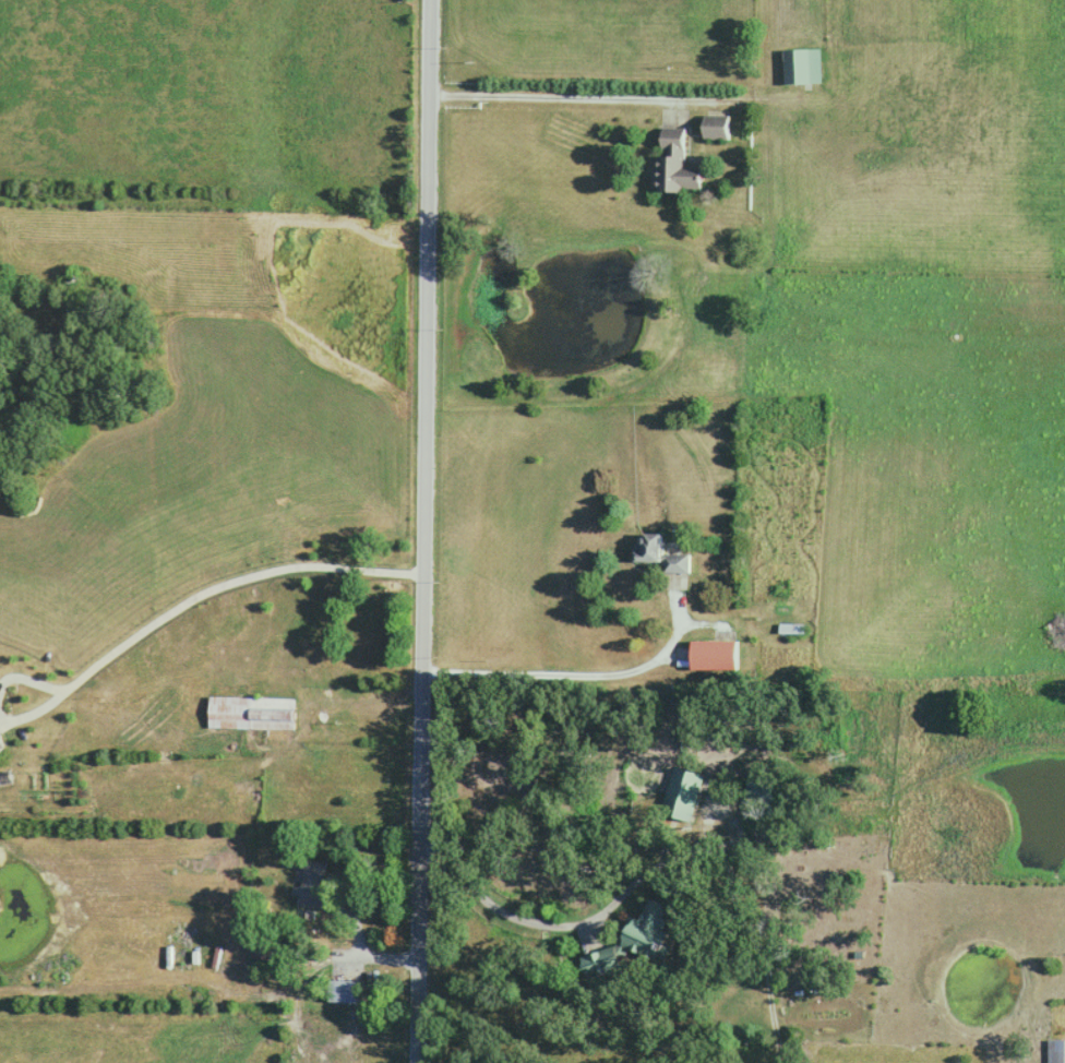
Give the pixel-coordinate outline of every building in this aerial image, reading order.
[(819,50),(763,52),(763,85),(820,84),(819,50)] [(700,193),(700,167),(684,167),(684,129),(657,129),(656,192),(700,193)] [(662,555),(662,536),(638,536),(638,555),(633,555),(633,565),(662,565),(662,574),(689,574),(689,556),(662,555)] [(690,670),(735,670),(735,641),(690,641),(690,670)] [(295,730),(296,698),(208,697),(208,729),(295,730)] [(703,775),(674,768),(666,805),(675,807),(673,816),(692,821),(703,775)] [(326,863),(302,860),(297,906),(322,909),(326,863)] [(579,955),(586,978),(630,965),(627,958),(666,946),(654,904),(642,907),(646,918),(623,925),(627,941),(579,955)] [(362,1003),(362,981),(328,981),(328,1003),(362,1003)] [(1047,1062),(1064,1062),(1064,1040),(1047,1040),(1047,1062)]
